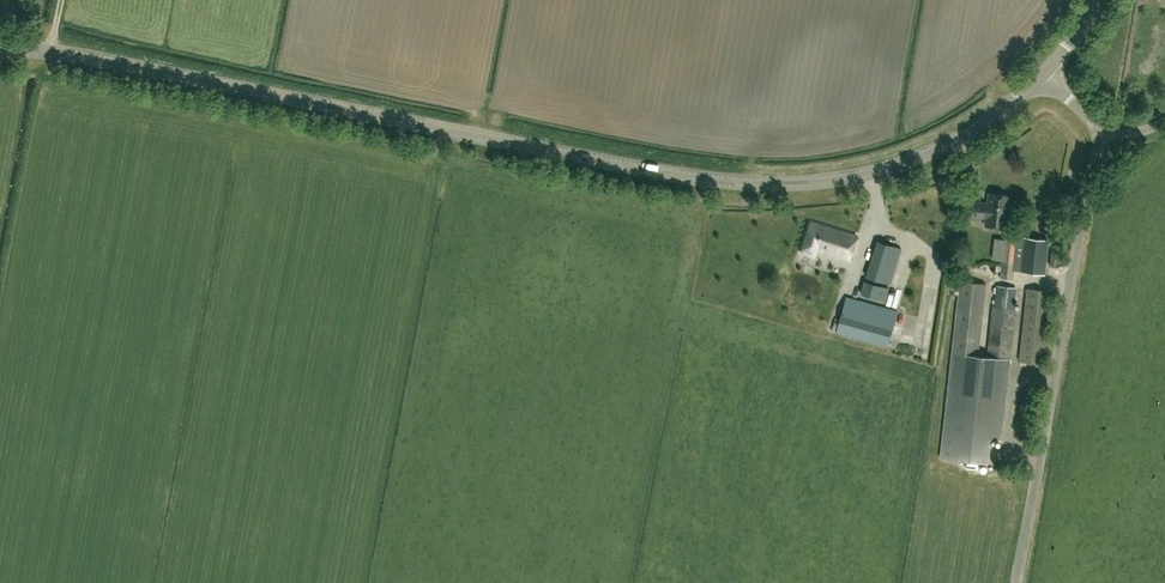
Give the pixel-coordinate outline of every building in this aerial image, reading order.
[(989,194),(988,204),(968,202),(967,216),(987,218),(986,225),(1005,228),(1008,196),(989,194)] [(849,258),(850,259),(857,236),(811,221),(801,252),(814,256),(817,245),(823,247),(822,248),(841,254),(842,251),(850,254),(849,258)] [(1045,274),(1048,240),(1024,238),(1024,242),(1017,241),(1005,240),(1002,263),(1000,277),(1013,278),(1014,270),(1045,274)] [(867,276),(891,284),(902,249),(878,241),(867,276)] [(999,439),(1009,359),(1015,308),(1013,308),(1015,287),(996,285),(994,306),(992,306),(986,357),(977,355),(985,284),(960,281),(952,353),(939,456),(986,462),(988,438),(999,439)] [(873,297),(885,301),(889,288),(877,285),(873,297)] [(1042,363),(1050,291),(1027,289),(1019,360),(1042,363)] [(887,347),(897,311),(846,297),(836,332),(887,347)]
